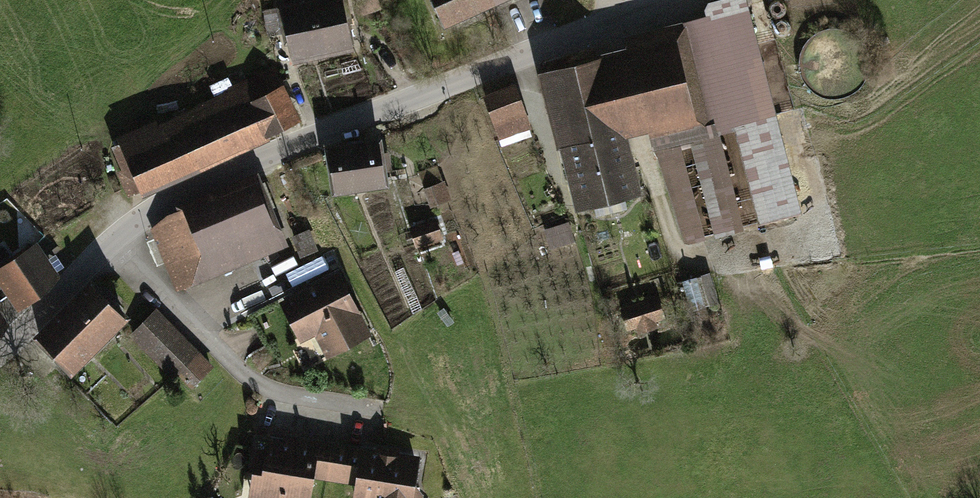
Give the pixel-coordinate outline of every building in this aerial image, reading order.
[(287,8),(296,55),(347,46),(342,20),(348,18),(345,0),(331,0),(287,8)] [(446,22),(495,0),(436,0),(446,22)] [(656,143),(772,115),(743,0),(732,0),(710,6),(707,11),(709,21),(630,41),(656,143)] [(611,88),(604,62),(549,76),(565,137),(618,123),(609,89),(611,88)] [(250,139),(271,133),(255,100),(278,89),(271,74),(230,95),(250,139)] [(514,88),(486,99),(495,122),(523,111),(514,88)] [(278,89),(255,100),(271,133),(294,122),(278,89)] [(230,95),(124,142),(125,144),(113,149),(120,164),(132,159),(135,166),(144,187),(250,139),(230,95)] [(618,123),(565,137),(581,205),(634,192),(629,169),(634,167),(633,162),(627,164),(618,123)] [(330,151),(336,190),(384,182),(378,143),(330,151)] [(144,187),(135,166),(119,174),(129,194),(144,187)] [(253,184),(209,203),(232,262),(277,244),(253,184)] [(442,184),(426,190),(431,204),(448,197),(442,184)] [(209,203),(170,218),(175,232),(162,237),(171,259),(184,254),(193,277),(232,262),(209,203)] [(434,222),(412,229),(418,244),(440,237),(434,222)] [(567,225),(548,230),(552,246),(572,241),(567,225)] [(301,254),(315,248),(308,232),(294,238),(301,254)] [(0,269),(0,276),(21,307),(45,291),(55,279),(34,247),(0,269)] [(707,274),(682,281),(691,310),(715,303),(707,274)] [(314,289),(286,304),(302,335),(316,327),(329,351),(365,333),(339,284),(324,291),(322,290),(320,289),(317,289),(314,289)] [(92,285),(67,311),(98,342),(123,317),(92,285)] [(655,301),(624,311),(629,327),(638,324),(640,329),(654,324),(653,319),(661,316),(655,301)] [(67,311),(40,337),(71,368),(98,342),(67,311)] [(155,312),(133,334),(175,376),(197,354),(155,312)] [(254,472),(264,474),(261,496),(276,497),(306,497),(311,474),(328,476),(333,445),(308,441),(306,448),(270,442),(268,454),(258,452),(254,472)] [(328,476),(356,481),(361,478),(363,481),(361,494),(373,496),(373,497),(417,497),(418,495),(410,485),(414,459),(333,445),(328,476)]
